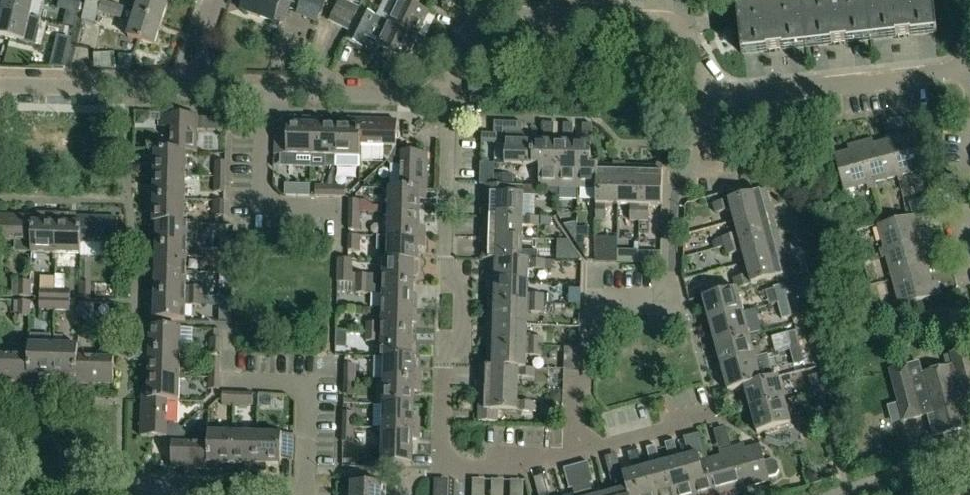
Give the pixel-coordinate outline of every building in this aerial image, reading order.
[(3,12),(31,18),(35,0),(5,0),(3,12)] [(162,22),(169,0),(140,0),(136,14),(162,22)] [(241,11),(273,23),(274,20),(284,24),(291,3),(299,5),(301,0),(246,0),(241,11)] [(325,0),(303,0),(301,6),(320,13),(325,1),(325,0)] [(418,37),(429,14),(400,0),(398,0),(388,22),(418,37)] [(937,34),(934,0),(822,0),(737,9),(743,55),(937,34)] [(125,9),(103,1),(99,11),(122,18),(125,9)] [(407,60),(418,37),(388,22),(388,23),(359,9),(345,40),(362,48),(367,38),(378,42),(377,46),(407,60)] [(3,12),(0,24),(0,37),(25,43),(31,18),(3,12)] [(154,46),(162,22),(136,14),(128,38),(154,46)] [(172,152),(186,152),(186,153),(197,153),(197,116),(161,115),(161,128),(172,128),(172,151),(172,152)] [(312,156),(312,119),(302,119),(302,125),(288,125),(287,155),(312,156)] [(336,157),(337,126),(323,126),(323,119),(312,119),(312,156),(336,157)] [(360,146),(361,121),(350,120),(350,127),(337,126),(336,157),(360,158),(361,146),(360,146)] [(360,146),(361,146),(383,147),(383,158),(388,162),(396,153),(396,147),(397,147),(397,122),(361,121),(360,146)] [(505,143),(504,164),(533,165),(533,142),(534,142),(534,136),(523,136),(523,134),(521,134),(522,122),(494,122),(493,143),(505,143)] [(544,142),(534,142),(533,142),(533,165),(539,165),(538,186),(538,187),(539,187),(558,188),(559,165),(552,165),(553,143),(554,143),(554,124),(544,123),(544,142)] [(563,143),(554,143),(553,143),(552,165),(559,165),(558,188),(578,188),(579,166),(571,165),(572,143),(573,143),(573,124),(564,124),(563,143)] [(578,188),(597,189),(597,166),(591,166),(592,125),(583,125),(582,143),(573,143),(572,143),(571,165),(579,166),(578,188)] [(884,137),(897,182),(902,180),(901,176),(923,169),(913,134),(899,138),(897,133),(884,137)] [(897,182),(884,137),(885,142),(872,146),(871,140),(858,144),(870,189),(875,187),(874,183),(896,177),(897,182)] [(870,189),(858,144),(846,148),(847,153),(832,157),(842,192),(865,186),(866,190),(870,189)] [(185,177),(186,153),(186,152),(172,152),(172,151),(149,151),(149,162),(155,162),(155,176),(185,177)] [(396,153),(388,162),(392,166),(402,166),(402,189),(402,190),(427,190),(428,153),(403,153),(396,153)] [(225,162),(215,162),(214,177),(225,177),(225,162)] [(606,204),(617,205),(619,166),(597,166),(597,189),(596,220),(605,220),(606,204)] [(629,220),(638,221),(640,174),(640,167),(619,166),(617,205),(630,205),(629,220)] [(640,174),(638,221),(648,221),(649,205),(661,206),(662,167),(640,167),(640,174)] [(185,200),(185,177),(155,176),(155,189),(148,189),(148,200),(185,200)] [(225,177),(214,177),(214,192),(225,192),(225,177)] [(331,196),(331,186),(316,185),(315,195),(331,196)] [(523,196),(539,196),(539,187),(538,187),(538,186),(485,185),(485,216),(523,217),(523,196)] [(346,186),(331,186),(331,196),(346,196),(346,186)] [(389,214),(420,215),(421,200),(427,201),(427,190),(402,190),(402,189),(390,188),(389,214)] [(735,222),(772,213),(766,191),(714,205),(716,215),(732,211),(735,222)] [(185,200),(148,200),(148,210),(154,210),(154,224),(157,224),(184,225),(184,224),(188,224),(190,224),(190,222),(184,222),(185,200)] [(213,217),(224,217),(224,201),(214,201),(213,217)] [(350,215),(360,216),(361,201),(350,201),(350,215)] [(777,234),(772,213),(735,222),(738,234),(723,238),(725,248),(777,234)] [(56,255),(57,214),(42,214),(42,217),(33,217),(32,243),(31,254),(56,255)] [(57,214),(56,255),(81,256),(81,243),(80,243),(81,218),(72,218),(72,215),(57,214)] [(426,228),(420,228),(420,215),(389,214),(389,237),(426,238),(426,228)] [(360,231),(360,216),(350,215),(349,231),(360,231)] [(33,217),(0,216),(0,242),(32,243),(33,217)] [(523,217),(485,216),(484,238),(522,239),(523,227),(538,227),(538,226),(538,217),(523,217)] [(880,254),(925,242),(922,230),(916,231),(912,216),(877,226),(883,249),(879,250),(880,254)] [(538,217),(538,226),(550,226),(550,218),(538,217)] [(80,243),(81,243),(117,244),(118,219),(81,218),(80,243)] [(199,224),(190,224),(188,224),(184,224),(184,225),(157,224),(154,224),(153,238),(156,238),(156,248),(202,249),(203,239),(198,239),(199,224)] [(590,228),(577,228),(577,245),(584,255),(585,238),(590,238),(590,228)] [(777,234),(725,248),(727,257),(743,253),(746,264),(783,254),(777,234)] [(349,236),(349,252),(359,252),(360,237),(349,236)] [(425,248),(426,238),(389,237),(378,237),(377,260),(382,260),(382,261),(385,261),(388,260),(388,261),(419,262),(419,248),(425,248)] [(490,259),(537,260),(537,251),(522,251),(522,239),(484,238),(484,259),(490,259)] [(886,258),(892,280),(927,271),(924,257),(929,255),(925,242),(880,254),(882,260),(886,258)] [(202,249),(156,248),(156,258),(153,258),(152,272),(156,272),(187,272),(187,256),(192,256),(192,258),(202,258),(202,249)] [(660,251),(638,251),(637,261),(660,262),(660,251)] [(734,280),(737,289),(788,276),(783,254),(746,264),(749,276),(734,280)] [(528,282),(528,270),(544,270),(544,260),(537,260),(490,259),(490,281),(528,282)] [(352,284),(352,261),(338,260),(338,284),(352,284)] [(418,275),(419,262),(388,261),(388,260),(385,261),(384,277),(378,277),(378,276),(357,275),(357,284),(414,286),(415,275),(418,275)] [(927,271),(892,280),(898,302),(894,303),(896,309),(941,296),(937,282),(931,284),(927,271)] [(187,272),(156,272),(152,272),(152,286),(155,286),(155,296),(201,297),(202,287),(192,287),(192,289),(186,289),(187,272)] [(31,282),(20,281),(19,297),(30,297),(31,282)] [(527,294),(528,282),(490,281),(490,303),(543,304),(543,294),(527,294)] [(90,283),(80,283),(79,298),(90,299),(90,283)] [(414,296),(414,286),(357,284),(357,294),(378,294),(378,292),(384,293),(383,309),(417,310),(418,296),(414,296)] [(773,288),(778,304),(788,301),(784,285),(773,288)] [(210,287),(202,287),(201,297),(210,297),(210,287)] [(40,289),(39,300),(55,300),(55,290),(40,289)] [(703,298),(710,322),(743,313),(737,289),(703,298)] [(70,290),(55,290),(55,300),(70,300),(70,290)] [(543,295),(543,304),(552,304),(552,295),(543,295)] [(201,297),(155,296),(155,306),(151,306),(151,320),(186,321),(186,304),(191,304),(191,306),(201,306),(201,297)] [(758,301),(761,312),(778,307),(774,296),(758,301)] [(55,300),(39,300),(39,310),(54,310),(55,300)] [(70,300),(55,300),(54,310),(69,310),(70,300)] [(788,301),(778,304),(782,320),(792,317),(788,301)] [(19,317),(30,317),(30,302),(19,302),(19,317)] [(89,319),(90,303),(79,303),(78,318),(89,319)] [(542,313),(543,304),(490,303),(489,324),(527,325),(527,313),(542,313)] [(417,323),(417,310),(383,309),(383,325),(377,325),(377,323),(366,323),(366,332),(383,332),(413,333),(413,323),(417,323)] [(716,344),(749,336),(743,313),(710,322),(716,344)] [(526,337),(527,325),(489,324),(489,345),(541,346),(542,337),(526,337)] [(151,328),(150,342),(144,342),(144,352),(150,352),(181,353),(181,329),(151,328)] [(785,334),(790,350),(800,347),(796,331),(785,334)] [(377,341),(377,340),(382,340),(382,356),(379,356),(379,359),(385,359),(385,357),(416,358),(417,344),(413,344),(413,333),(383,332),(366,332),(366,341),(377,341)] [(716,344),(722,368),(755,359),(749,336),(716,344)] [(210,338),(210,353),(220,353),(221,338),(210,338)] [(573,338),(572,355),(587,355),(587,338),(573,338)] [(39,375),(53,376),(53,346),(29,345),(28,357),(29,357),(28,382),(39,382),(39,375)] [(541,355),(541,346),(489,345),(488,366),(526,367),(526,355),(541,355)] [(53,346),(53,376),(66,376),(66,383),(76,383),(77,358),(78,358),(78,347),(53,346)] [(800,347),(790,350),(794,366),(804,363),(800,347)] [(928,414),(934,436),(969,426),(969,424),(964,401),(969,400),(969,359),(968,349),(951,354),(954,366),(921,374),(921,375),(928,404),(925,405),(927,414),(928,414)] [(181,353),(150,352),(144,352),(144,363),(150,363),(149,376),(180,376),(181,353)] [(28,357),(0,356),(0,381),(28,382),(29,357),(28,357)] [(416,371),(416,358),(385,357),(385,359),(384,380),(421,381),(422,371),(416,371)] [(114,359),(78,358),(77,358),(76,383),(113,384),(114,359)] [(209,374),(220,374),(220,359),(210,359),(209,374)] [(755,359),(722,368),(728,392),(745,387),(761,382),(755,359)] [(899,403),(887,406),(892,424),(927,414),(925,405),(928,404),(921,375),(921,374),(918,362),(890,370),(899,403)] [(345,379),(355,380),(356,365),(346,364),(345,379)] [(534,368),(526,367),(488,366),(481,366),(480,388),(518,389),(518,377),(534,377),(534,368)] [(220,374),(209,374),(209,389),(219,389),(220,374)] [(812,393),(823,390),(819,374),(808,377),(812,393)] [(179,401),(180,376),(149,376),(149,389),(143,389),(142,400),(168,401),(179,401)] [(745,387),(751,409),(784,401),(778,377),(761,382),(745,387)] [(354,395),(355,380),(345,379),(344,395),(354,395)] [(415,405),(415,392),(421,392),(421,381),(384,380),(384,404),(415,405)] [(480,388),(480,411),(479,423),(497,423),(498,411),(533,412),(533,402),(518,402),(518,389),(480,388)] [(823,390),(812,393),(817,409),(828,406),(823,390)] [(238,404),(238,394),(223,393),(223,404),(238,404)] [(238,394),(238,404),(254,405),(254,394),(238,394)] [(172,437),(172,438),(182,429),(178,425),(167,424),(168,401),(142,400),(141,437),(167,438),(167,437),(172,437)] [(784,401),(751,409),(758,434),(791,425),(784,401)] [(415,419),(415,405),(384,404),(383,428),(420,429),(421,419),(415,419)] [(343,427),(353,428),(354,413),(343,412),(343,427)] [(353,428),(343,427),(342,443),(352,443),(353,428)] [(414,454),(414,440),(420,440),(420,429),(383,428),(382,453),(383,453),(383,465),(413,466),(413,454),(414,454)] [(209,445),(186,444),(186,433),(182,429),(172,438),(173,438),(173,444),(172,444),(172,469),(209,470),(209,445)] [(209,433),(209,445),(209,470),(219,470),(219,464),(233,464),(234,434),(209,433)] [(233,464),(246,465),(246,471),(257,472),(257,465),(258,434),(234,434),(233,464)] [(258,434),(257,465),(257,472),(267,472),(268,465),(282,466),(282,460),(294,460),(294,435),(258,434)] [(696,494),(716,494),(706,460),(700,462),(692,435),(683,438),(687,456),(679,458),(678,458),(684,481),(692,479),(696,494)] [(692,479),(684,481),(678,458),(679,458),(674,440),(664,443),(669,461),(660,463),(659,463),(666,486),(673,484),(676,494),(696,494),(692,479)] [(760,446),(746,449),(744,444),(732,447),(744,493),(748,492),(747,488),(770,481),(769,478),(777,475),(780,471),(777,463),(773,460),(765,463),(760,446)] [(660,463),(655,445),(646,448),(651,466),(642,468),(641,469),(647,491),(654,489),(656,494),(676,494),(673,484),(666,486),(659,463),(660,463)] [(706,460),(716,494),(719,494),(738,490),(739,494),(744,493),(732,447),(718,451),(720,456),(706,460)] [(654,489),(647,491),(641,469),(642,468),(637,450),(626,453),(631,471),(622,474),(629,494),(656,494),(654,489)] [(590,483),(593,483),(587,462),(575,466),(584,494),(593,494),(590,483)] [(545,482),(557,478),(553,464),(541,467),(545,482)] [(575,466),(563,469),(569,489),(571,489),(573,494),(584,494),(575,466)] [(622,474),(613,476),(617,492),(606,494),(629,494),(622,474)] [(352,484),(352,494),(382,494),(382,485),(352,484)]
